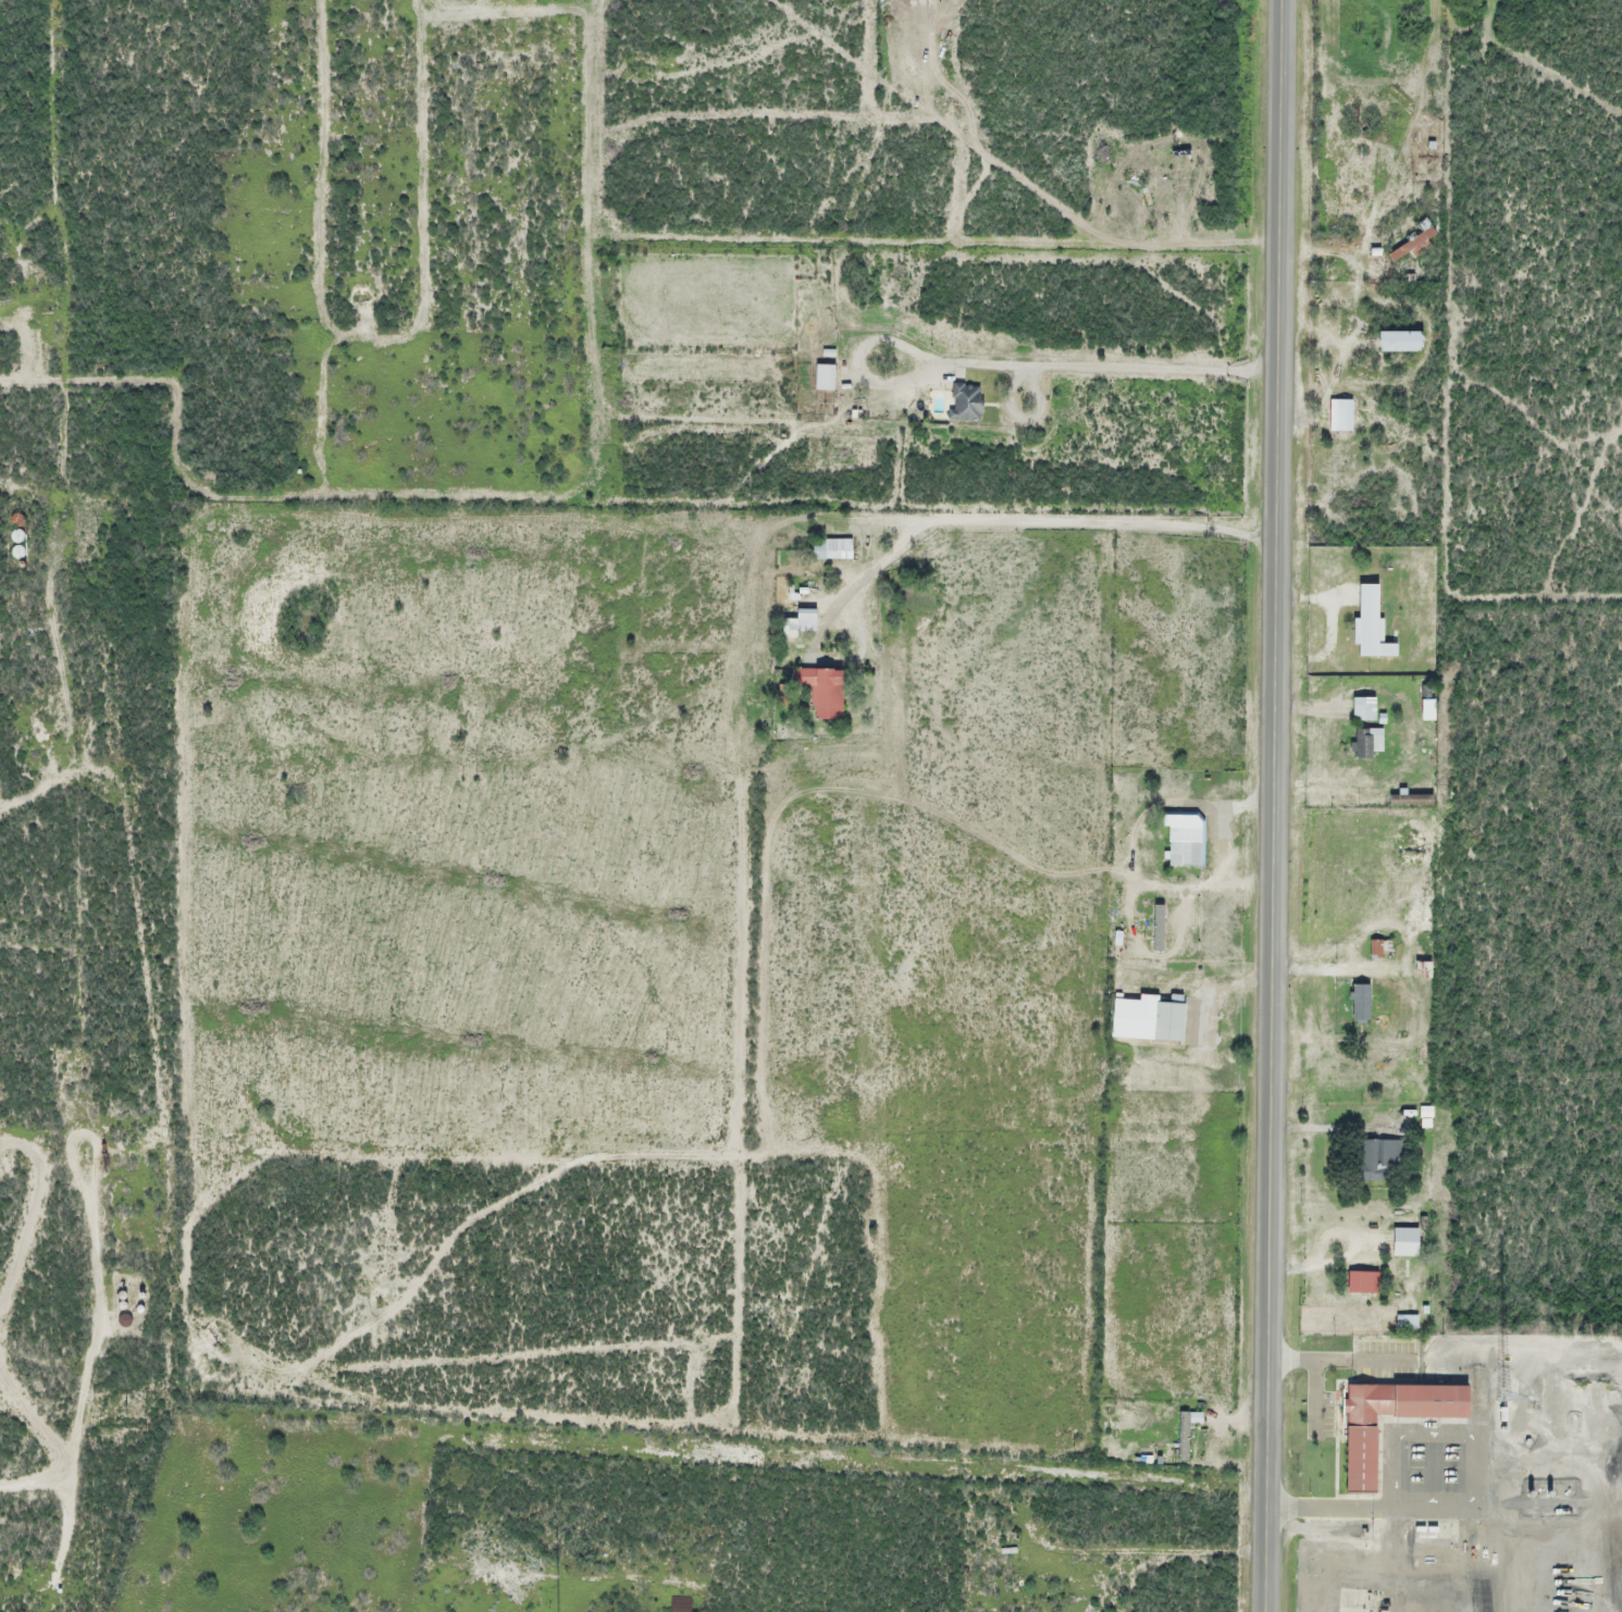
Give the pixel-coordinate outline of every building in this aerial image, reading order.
[(1413,228),(1415,230),(1384,250),(1392,262),(1434,235),(1425,220),(1413,228)] [(1374,352),(1416,352),(1416,332),(1374,332),(1374,352)] [(812,391),(831,391),(831,365),(812,365),(812,391)] [(948,420),(978,421),(979,385),(949,384),(948,420)] [(1333,431),(1351,431),(1351,400),(1333,400),(1333,431)] [(810,560),(850,560),(850,540),(810,540),(810,560)] [(780,638),(794,638),(794,619),(780,619),(780,638)] [(841,720),(841,670),(792,669),(792,687),(812,688),(811,720),(841,720)] [(1372,698),(1350,698),(1350,721),(1372,721),(1372,698)] [(1380,729),(1350,729),(1350,760),(1370,760),(1370,752),(1380,752),(1380,729)] [(1166,867),(1199,867),(1199,812),(1159,813),(1160,828),(1165,828),(1166,867)] [(1368,959),(1390,959),(1390,941),(1368,941),(1368,959)] [(1408,979),(1427,979),(1427,963),(1408,963),(1408,979)] [(1350,1023),(1367,1023),(1367,985),(1350,985),(1350,1023)] [(1179,1043),(1182,1003),(1155,1001),(1155,996),(1137,995),(1137,1001),(1110,999),(1108,1039),(1179,1043)] [(1378,1168),(1397,1168),(1397,1143),(1378,1143),(1378,1168)] [(1415,1257),(1415,1228),(1390,1228),(1390,1257),(1415,1257)] [(1345,1294),(1376,1294),(1376,1273),(1345,1273),(1345,1294)] [(1462,1387),(1341,1385),(1340,1494),(1372,1494),(1373,1418),(1462,1419),(1462,1387)]
